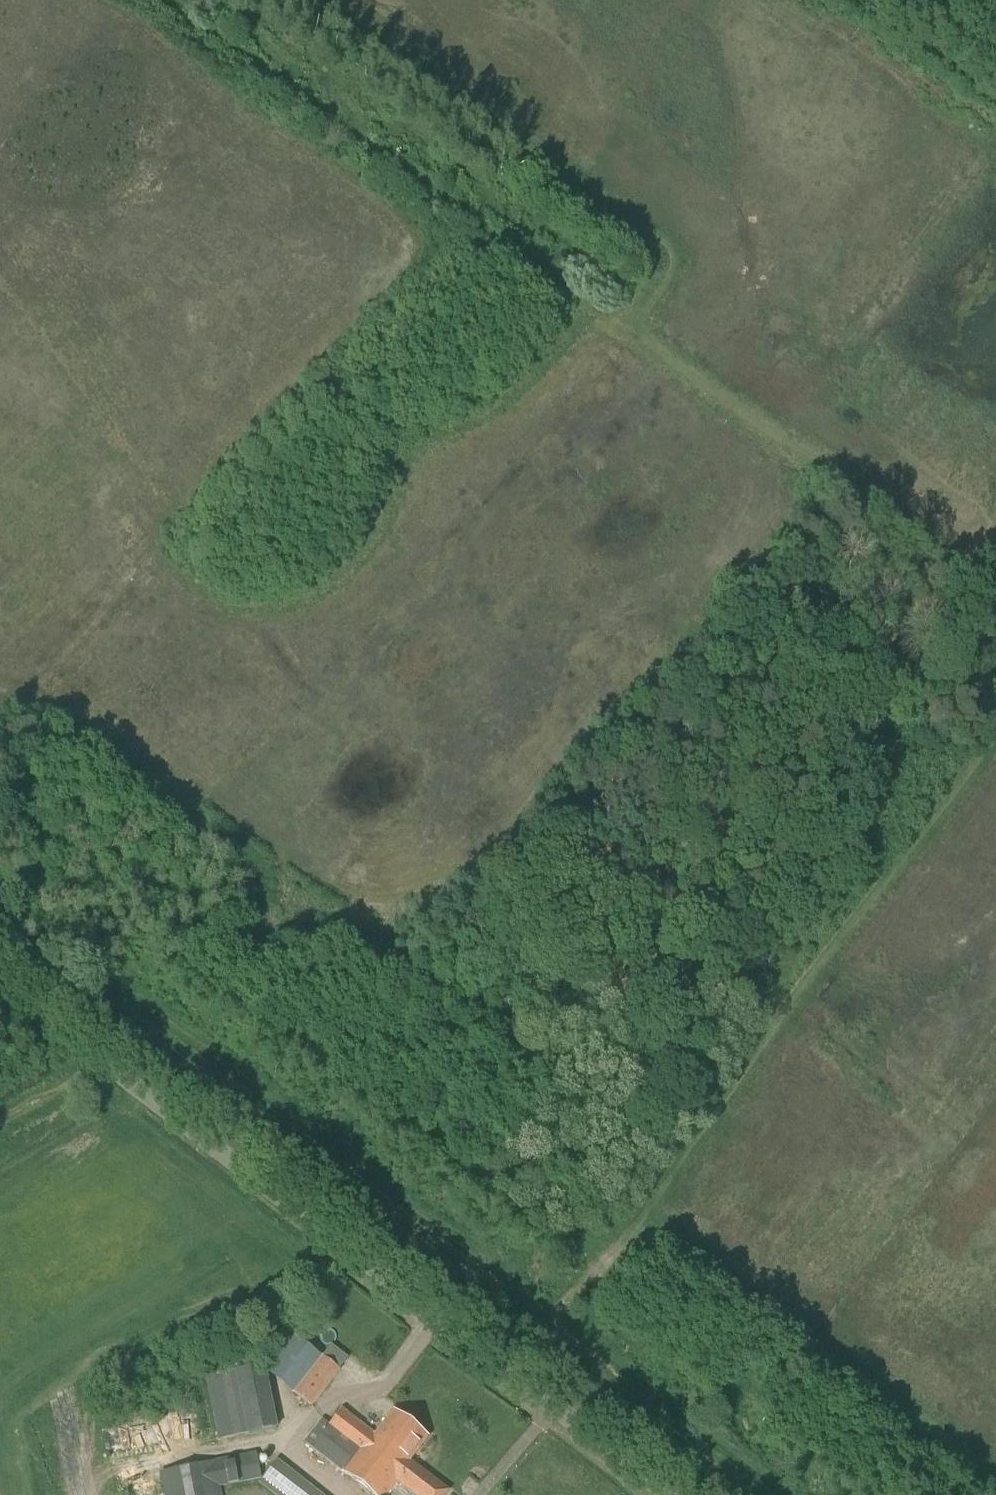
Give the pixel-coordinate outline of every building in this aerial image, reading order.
[(313,1405),(341,1369),(295,1334),(267,1370),(313,1405)] [(219,1440),(277,1428),(264,1365),(206,1377),(219,1440)] [(342,1408),(330,1425),(323,1419),(306,1441),(376,1494),(388,1494),(389,1494),(390,1494),(410,1494),(413,1492),(416,1494),(445,1494),(448,1490),(410,1461),(428,1437),(394,1411),(376,1434),(342,1408)] [(261,1479),(255,1452),(160,1472),(164,1494),(221,1494),(220,1488),(261,1479)] [(261,1479),(258,1483),(273,1494),(321,1494),(276,1460),(261,1479)]
